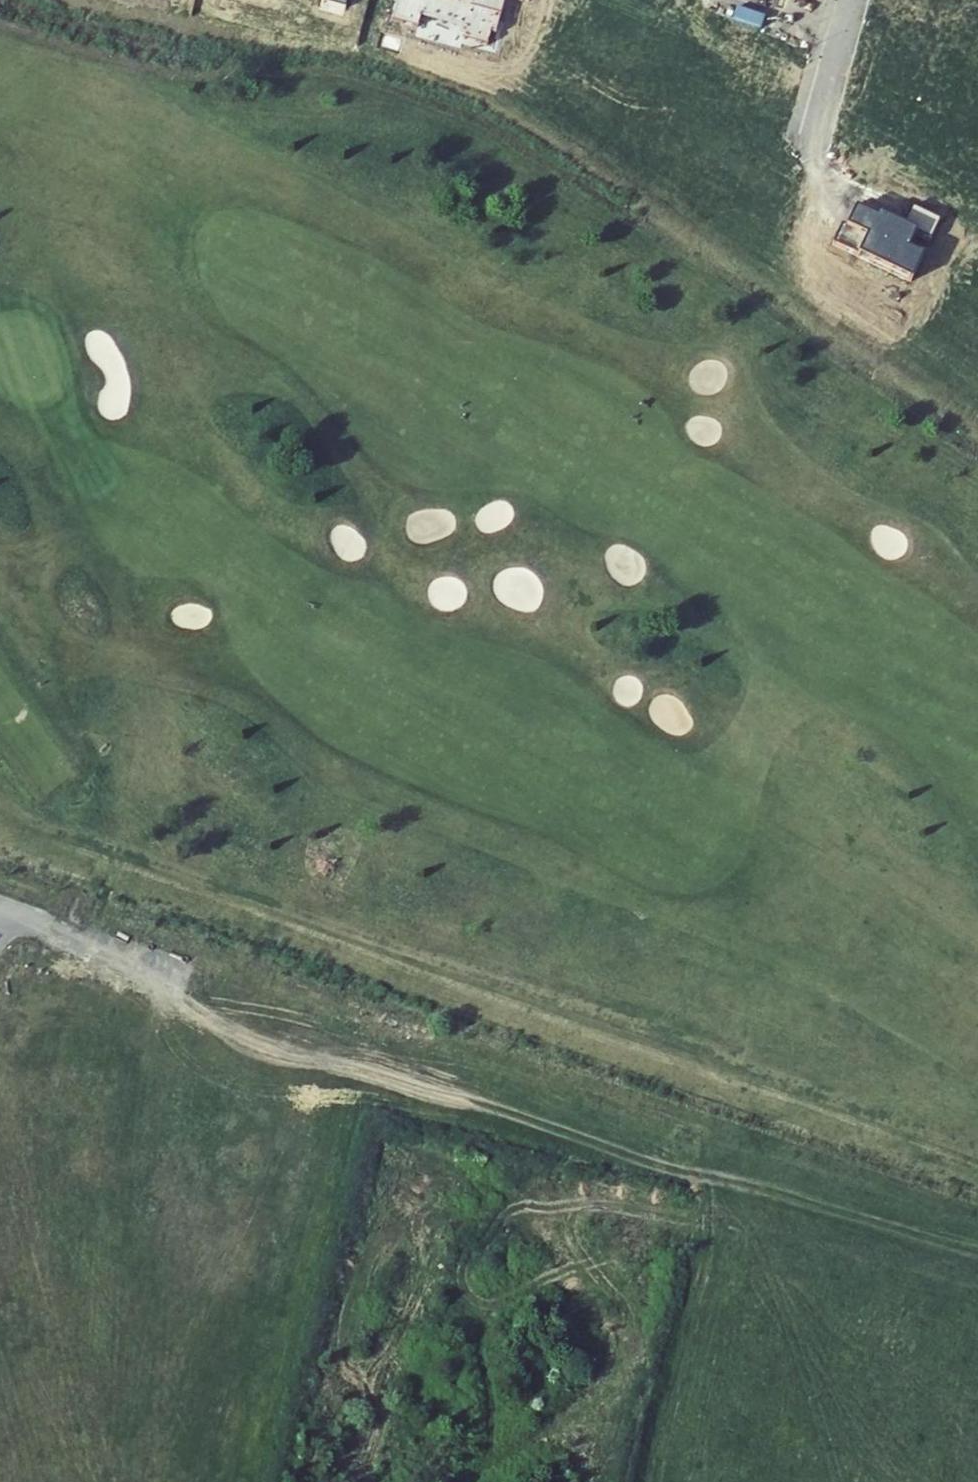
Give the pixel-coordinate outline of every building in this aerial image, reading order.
[(495,34),(504,0),(398,0),(393,18),(418,25),(415,35),(461,47),(462,42),(486,49),(490,33),(495,34)] [(842,225),(834,243),(912,281),(924,256),(912,250),(920,233),(932,239),(941,222),(914,210),(906,225),(859,202),(847,228),(842,225)]
